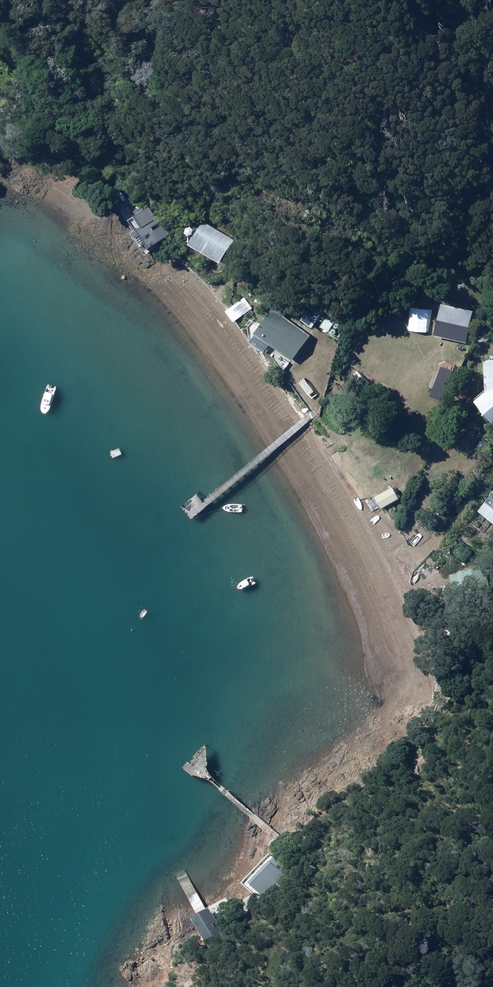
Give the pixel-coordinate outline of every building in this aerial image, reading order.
[(134,228),(136,232),(131,235),(136,245),(142,242),(144,246),(156,240),(150,227),(157,223),(146,203),(130,211),(137,226),(134,228)] [(230,238),(203,221),(187,246),(215,263),(230,238)] [(244,297),(224,311),(232,322),(252,308),(244,297)] [(307,335),(283,317),(287,311),(275,302),(246,342),(260,352),(266,344),(288,361),(307,335)] [(439,304),(432,336),(465,343),(472,311),(439,304)] [(318,317),(308,310),(300,320),(309,328),(318,317)] [(415,323),(402,312),(396,319),(409,330),(415,323)] [(471,401),(477,413),(491,425),(492,423),(492,361),(479,361),(481,390),(471,401)] [(303,378),(296,383),(306,396),(312,392),(303,378)] [(390,487),(371,497),(378,510),(397,499),(390,487)] [(476,511),(492,525),(492,510),(483,502),(476,511)] [(270,865),(252,884),(268,899),(274,893),(277,890),(280,886),(277,884),(283,877),(279,874),(270,865)] [(206,911),(189,923),(209,953),(226,941),(206,911)]
